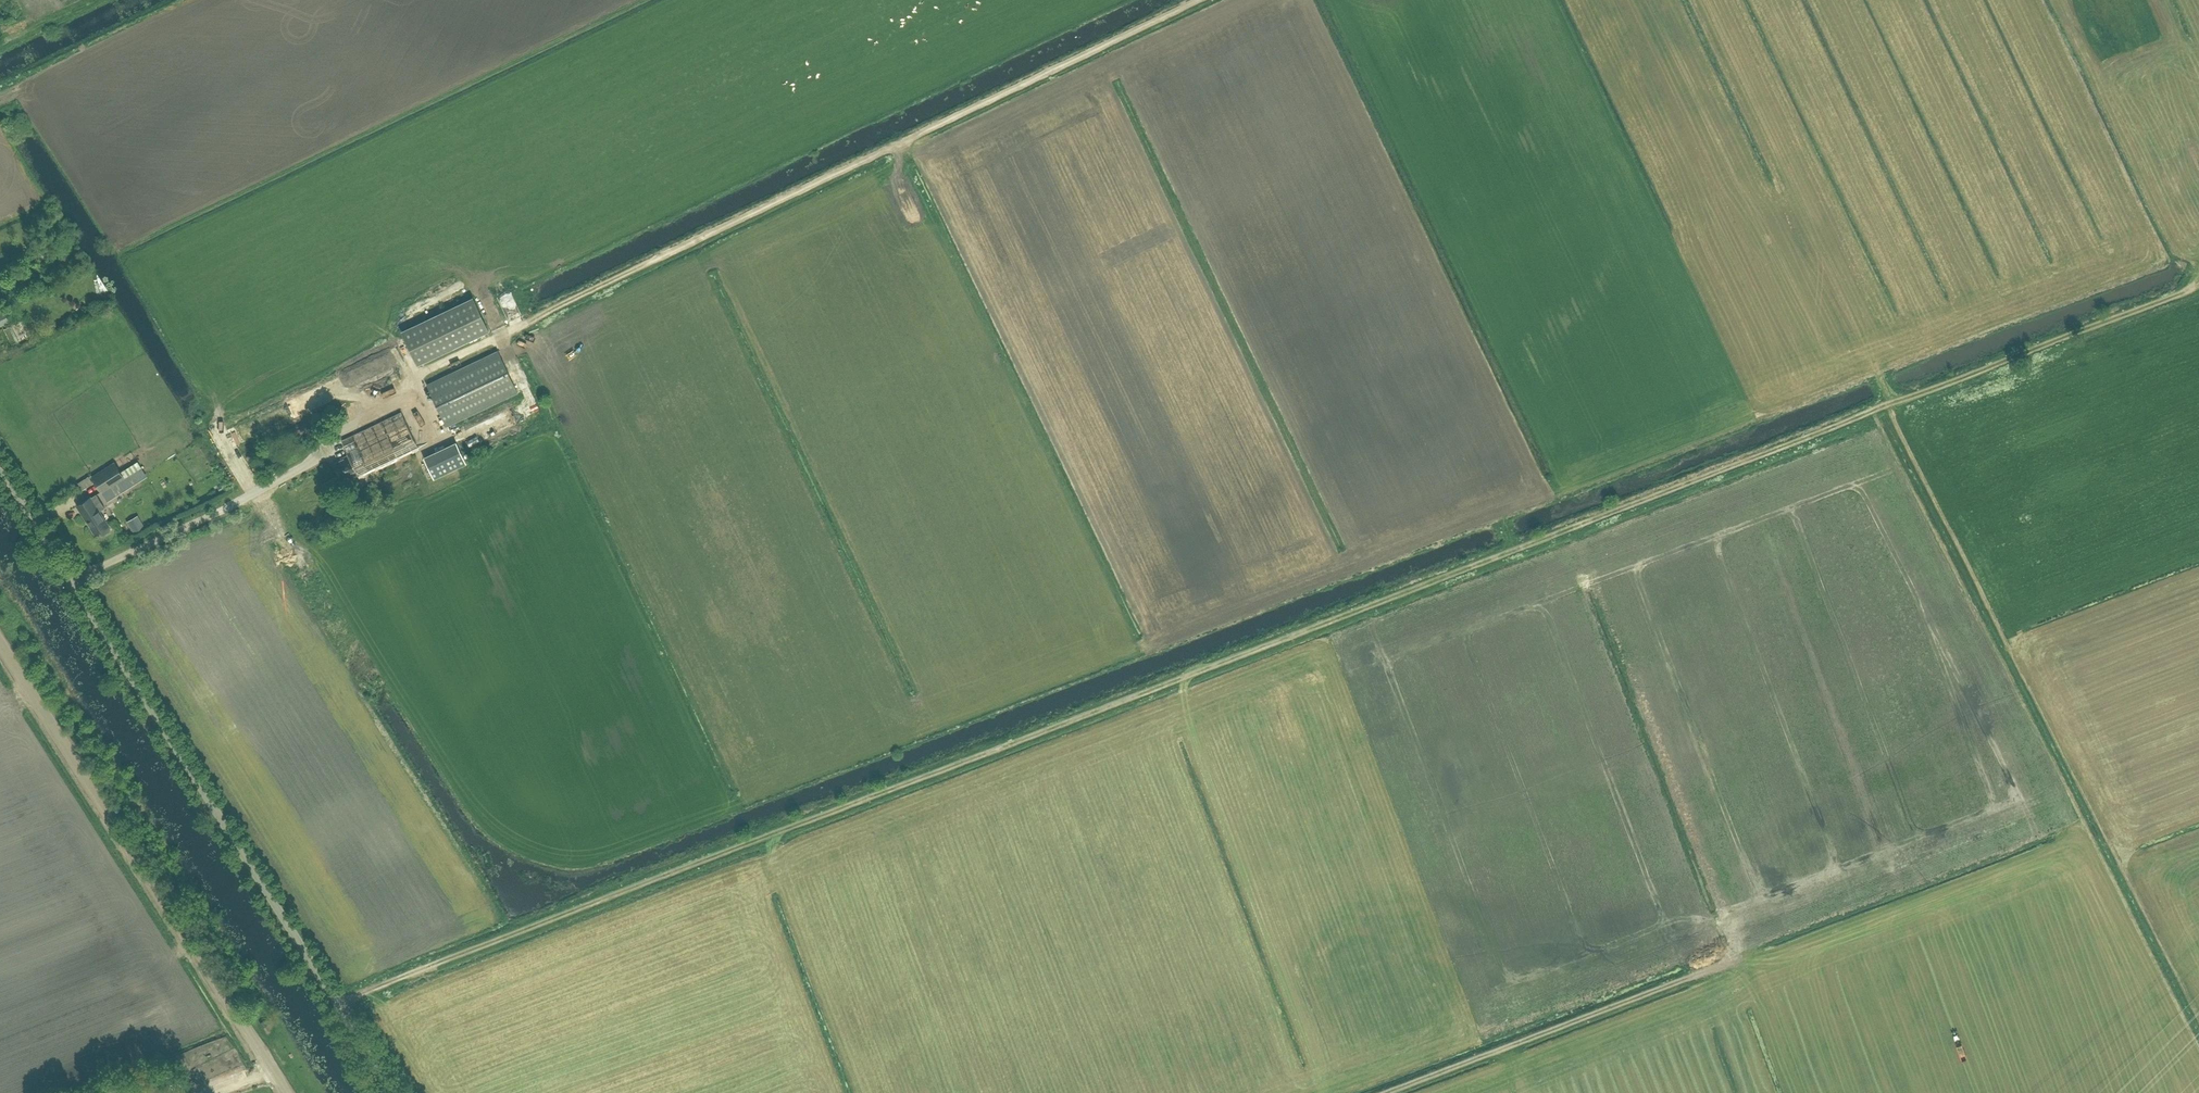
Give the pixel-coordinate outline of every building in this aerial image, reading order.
[(490,330),(474,295),(401,330),(417,364),(490,330)] [(0,319),(0,327),(10,322),(7,316),(0,319)] [(28,320),(8,329),(14,343),(34,334),(28,320)] [(398,350),(367,361),(372,375),(389,369),(388,367),(402,362),(398,350)] [(518,392),(498,350),(426,384),(446,426),(518,392)] [(418,446),(402,411),(342,439),(349,453),(343,456),(343,458),(334,462),(342,479),(346,478),(346,479),(358,474),(418,446)] [(300,454),(302,460),(310,457),(308,451),(300,454)] [(146,474),(138,461),(121,472),(115,462),(91,477),(102,494),(104,492),(108,499),(146,474)] [(105,507),(97,493),(91,497),(91,496),(78,505),(95,533),(100,530),(102,534),(104,534),(110,531),(111,528),(100,510),(105,507)] [(135,532),(147,525),(142,514),(129,521),(135,532)]
